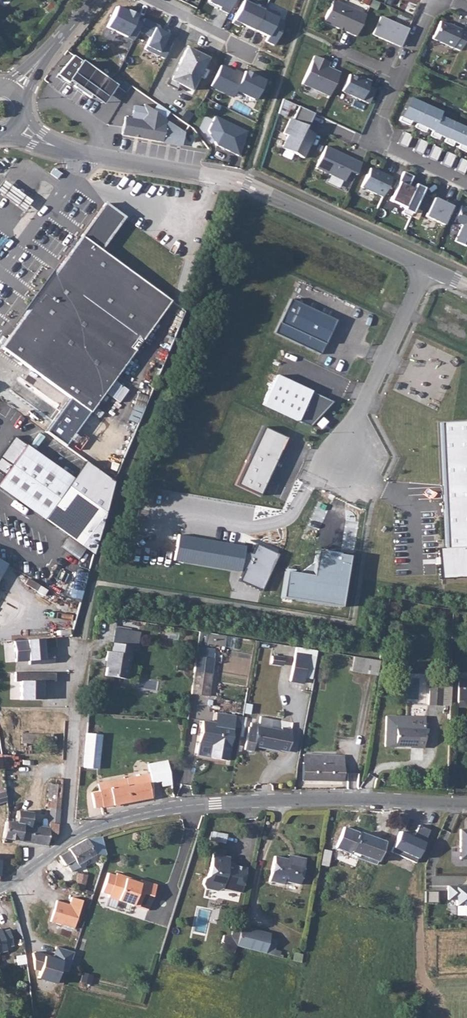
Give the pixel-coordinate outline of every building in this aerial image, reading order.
[(209,1),(229,11),(234,0),(209,0),(209,1)] [(263,11),(244,1),(234,21),(254,30),(263,11)] [(324,22),(356,37),(366,15),(333,1),(324,22)] [(138,15),(117,6),(107,28),(128,37),(138,15)] [(278,18),(263,11),(254,30),(268,37),(266,42),(275,46),(281,34),(273,30),(278,18)] [(373,36),(400,48),(408,30),(381,18),(373,36)] [(453,48),(461,30),(454,27),(454,28),(440,22),(432,39),(453,48)] [(170,35),(155,28),(146,45),(161,53),(170,35)] [(171,80),(190,90),(206,60),(187,50),(171,80)] [(330,61),(317,55),(303,82),(330,95),(341,71),(333,68),(330,74),(325,71),(328,66),(330,61)] [(90,98),(92,95),(104,77),(82,61),(73,73),(77,78),(72,86),(90,98)] [(243,75),(221,65),(211,86),(232,96),(235,90),(243,75)] [(244,71),(243,75),(235,90),(255,99),(264,80),(244,71)] [(371,83),(350,75),(342,92),(363,101),(371,83)] [(101,101),(113,83),(104,77),(92,95),(101,101)] [(426,106),(410,99),(400,121),(410,126),(412,122),(417,125),(426,106)] [(278,113),(289,116),(293,103),(282,100),(278,113)] [(161,142),(164,118),(141,102),(140,117),(123,116),(120,135),(161,142)] [(417,125),(416,129),(426,134),(428,130),(433,132),(440,117),(442,113),(426,106),(417,125)] [(309,128),(315,115),(299,107),(293,121),(291,119),(284,134),(288,136),(282,149),(304,159),(315,135),(307,131),(305,130),(306,127),(309,128)] [(250,131),(215,117),(209,131),(216,145),(240,156),(250,131)] [(433,132),(431,137),(439,141),(441,137),(447,140),(454,124),(440,117),(433,132)] [(185,132),(164,118),(161,142),(183,145),(185,132)] [(445,144),(453,148),(455,144),(460,146),(466,132),(466,130),(454,124),(447,140),(445,144)] [(458,150),(466,154),(466,132),(460,146),(458,150)] [(404,133),(398,145),(406,148),(412,136),(404,133)] [(419,140),(414,152),(422,156),(428,144),(419,140)] [(434,146),(428,158),(436,162),(442,150),(434,146)] [(356,176),(362,164),(354,160),(353,162),(342,157),(343,155),(326,147),(316,169),(345,182),(349,173),(356,176)] [(447,153),(442,165),(450,169),(456,156),(447,153)] [(456,171),(464,175),(466,168),(466,162),(461,159),(456,171)] [(383,198),(392,178),(385,174),(384,175),(370,169),(362,188),(383,198)] [(411,218),(424,189),(416,185),(414,189),(412,192),(407,190),(409,187),(413,177),(404,172),(391,201),(405,208),(403,214),(411,218)] [(426,217),(445,225),(455,203),(448,200),(446,204),(434,199),(426,217)] [(103,201),(79,234),(98,248),(122,215),(103,201)] [(462,206),(454,222),(462,226),(455,242),(466,247),(466,209),(462,206)] [(168,299),(112,258),(98,248),(79,234),(50,274),(16,321),(0,344),(0,348),(16,359),(69,397),(88,411),(168,299)] [(50,274),(51,260),(3,326),(16,321),(50,274)] [(336,320),(290,298),(275,332),(320,353),(336,320)] [(332,402),(276,375),(262,405),(309,426),(332,402)] [(64,445),(88,411),(69,397),(45,431),(64,445)] [(287,438),(263,427),(236,484),(260,495),(287,438)] [(76,477),(16,435),(0,458),(0,471),(6,476),(0,485),(0,488),(87,550),(96,555),(116,483),(87,463),(76,477)] [(79,600),(86,574),(75,571),(68,597),(79,600)] [(108,677),(130,680),(134,646),(140,647),(142,632),(117,629),(114,654),(109,653),(108,662),(110,662),(108,677)] [(287,680),(300,682),(304,655),(291,653),(287,680)] [(211,657),(194,655),(192,669),(210,671),(211,657)] [(350,670),(377,674),(380,659),(353,655),(350,670)] [(192,669),(189,693),(207,694),(210,671),(192,669)] [(457,705),(466,705),(466,677),(458,676),(457,705)] [(451,683),(430,682),(429,692),(444,693),(443,707),(450,708),(451,683)] [(443,707),(444,693),(429,692),(428,706),(443,707)] [(217,720),(232,722),(231,722),(239,723),(240,713),(218,710),(217,720)] [(226,758),(231,722),(232,722),(217,720),(200,717),(197,741),(209,743),(208,756),(226,758)] [(408,717),(386,717),(384,746),(394,747),(394,746),(395,726),(407,727),(408,717)] [(424,718),(408,717),(407,727),(424,728),(424,718)] [(84,724),(80,767),(95,768),(99,725),(84,724)] [(251,746),(286,750),(289,729),(280,727),(279,729),(254,726),(253,728),(251,746)] [(424,749),(424,728),(407,727),(395,726),(394,746),(413,747),(415,749),(424,749)] [(251,746),(253,728),(245,727),(242,750),(251,751),(251,746)] [(19,733),(19,742),(47,742),(47,733),(19,733)] [(322,766),(323,757),(304,754),(303,763),(322,766)] [(341,782),(343,760),(323,757),(322,766),(303,763),(300,781),(340,785),(341,782)] [(166,762),(147,764),(148,773),(95,783),(97,791),(90,792),(92,804),(100,803),(100,806),(152,797),(150,781),(159,780),(160,783),(169,782),(166,762)] [(60,805),(61,778),(54,778),(53,782),(48,782),(45,805),(48,808),(46,826),(36,825),(36,821),(29,819),(27,819),(22,824),(19,825),(17,839),(51,846),(54,844),(60,805)] [(27,819),(29,819),(29,812),(16,810),(14,821),(22,824),(27,819)] [(17,839),(19,825),(22,824),(14,821),(6,820),(8,815),(0,814),(0,845),(1,845),(1,840),(5,840),(5,837),(17,839)] [(347,827),(338,849),(372,861),(380,839),(347,827)] [(210,831),(209,840),(224,843),(226,833),(210,831)] [(66,850),(57,857),(63,866),(66,865),(71,872),(78,868),(76,865),(96,855),(98,855),(104,856),(106,855),(100,837),(85,839),(66,850)] [(322,849),(319,865),(327,866),(329,850),(322,849)] [(223,891),(240,895),(246,871),(228,869),(230,859),(214,855),(209,877),(205,880),(204,885),(207,890),(221,893),(223,891)] [(284,882),(301,886),(308,860),(291,856),(289,861),(276,857),(269,882),(283,886),(284,882)] [(84,886),(86,877),(77,875),(75,884),(76,889),(80,890),(84,886)] [(132,903),(147,907),(152,885),(139,881),(137,883),(112,876),(106,899),(131,906),(132,903)] [(460,887),(460,885),(449,885),(448,899),(457,899),(457,905),(466,905),(466,907),(466,887),(460,887)] [(50,916),(73,922),(78,902),(68,899),(66,907),(53,903),(50,916)] [(70,931),(73,922),(50,916),(48,925),(70,931)] [(235,946),(239,927),(232,926),(230,937),(222,935),(219,950),(233,953),(235,946)] [(239,927),(235,946),(263,953),(267,935),(239,927)] [(8,931),(0,933),(4,949),(11,947),(11,946),(8,931)]
